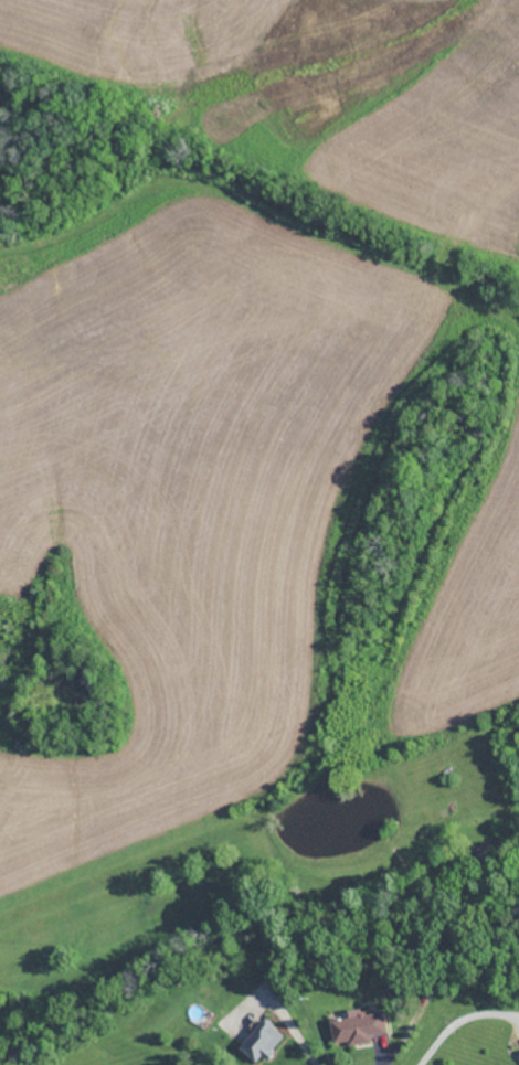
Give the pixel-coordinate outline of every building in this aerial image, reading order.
[(386,1010),(363,1013),(362,1007),(349,1009),(350,1016),(332,1019),(334,1041),(349,1039),(350,1045),(373,1042),(372,1034),(389,1032),(386,1010)] [(243,1045),(264,1063),(288,1035),(268,1017),(243,1045)]
